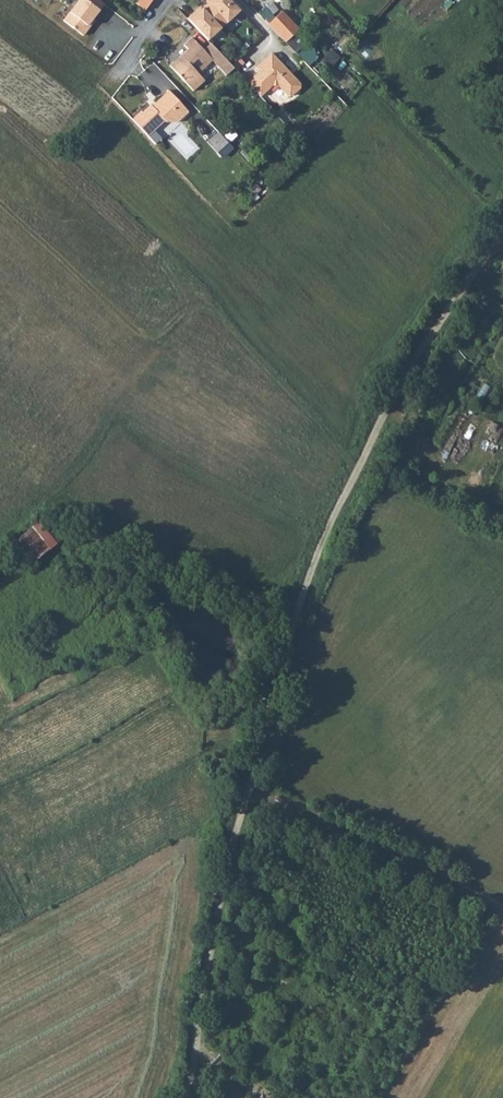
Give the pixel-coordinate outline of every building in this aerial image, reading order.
[(57,13),(64,18),(75,3),(70,0),(67,0),(57,13)] [(98,0),(81,0),(62,25),(82,40),(89,31),(85,27),(103,4),(98,0)] [(138,5),(146,11),(154,0),(141,0),(138,5)] [(229,0),(208,0),(206,2),(208,4),(206,6),(224,27),(240,12),(229,0)] [(201,7),(188,19),(208,41),(224,27),(206,6),(203,9),(201,7)] [(282,12),(268,25),(284,42),(298,30),(282,12)] [(189,51),(172,66),(195,92),(207,81),(200,73),(213,61),(227,76),(234,70),(212,45),(204,51),(193,39),(185,46),(189,51)] [(259,97),(271,86),(277,87),(286,96),(291,97),(299,89),(299,85),(271,53),(255,68),(258,72),(246,83),(259,97)] [(170,92),(161,100),(181,122),(190,115),(190,114),(170,92)] [(142,113),(136,118),(152,134),(163,123),(165,122),(168,124),(179,125),(181,122),(161,100),(154,107),(152,107),(144,114),(142,113)] [(136,118),(133,121),(148,138),(152,134),(136,118)] [(218,132),(207,141),(217,152),(227,142),(218,132)] [(31,564),(60,541),(41,519),(13,542),(31,564)]
